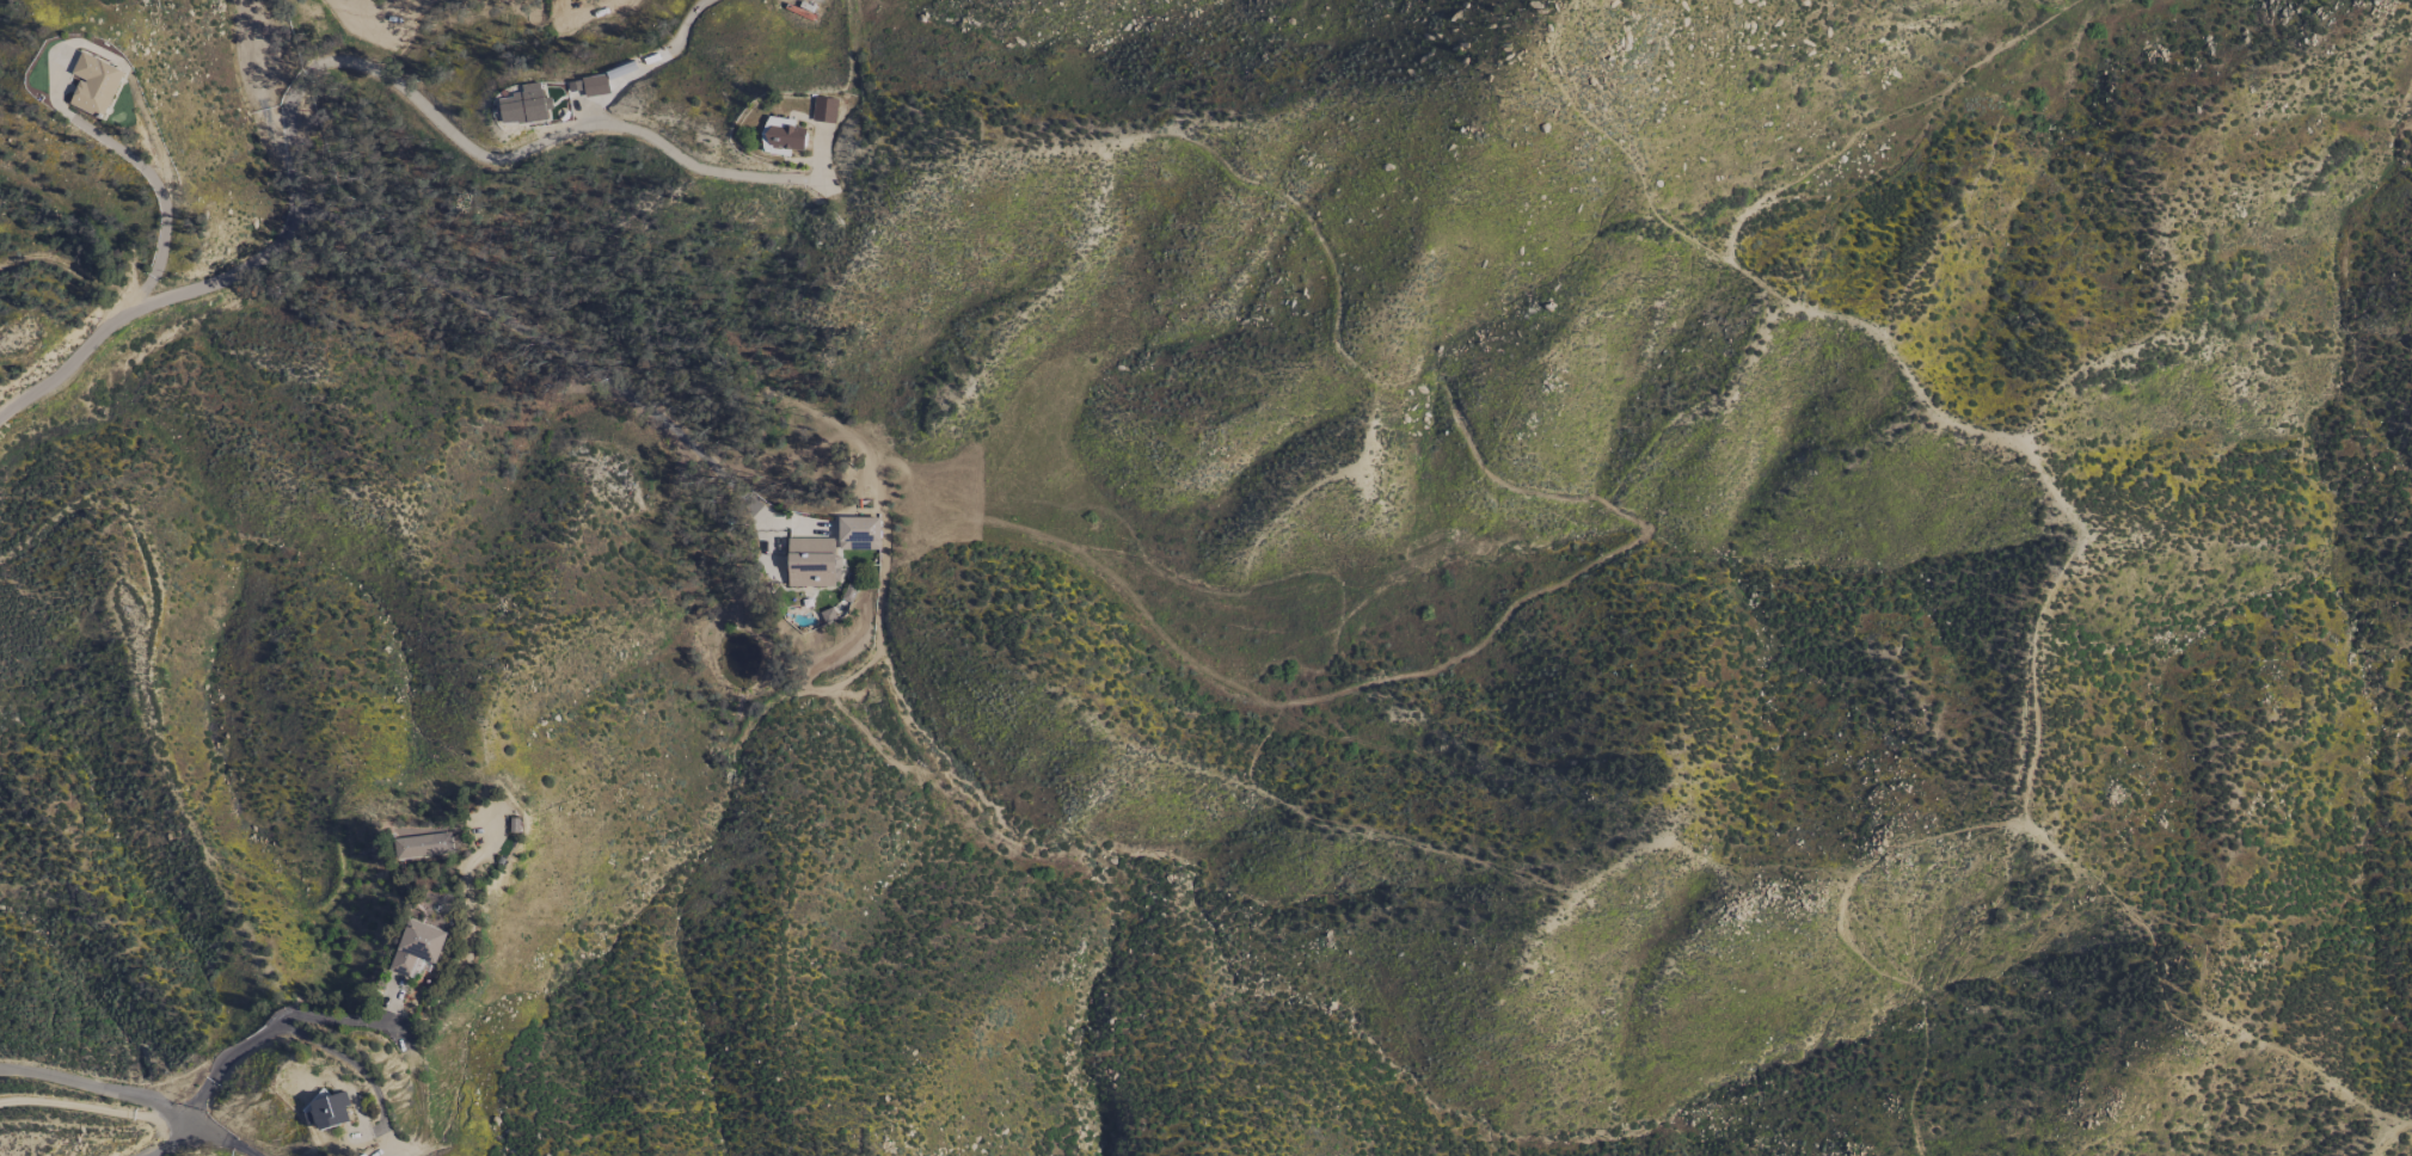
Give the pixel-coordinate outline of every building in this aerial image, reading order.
[(69,105),(103,119),(123,69),(80,52),(71,74),(80,78),(69,105)] [(582,77),(584,97),(608,93),(605,74),(582,77)] [(498,97),(502,125),(547,119),(546,110),(552,109),(550,97),(542,98),(540,82),(521,84),(522,94),(498,97)] [(837,99),(814,97),(811,121),(834,123),(837,99)] [(794,119),(764,116),(761,152),(790,155),(790,149),(803,151),(805,128),(794,127),(794,119)] [(838,586),(837,567),(835,567),(834,538),(787,538),(787,587),(838,586)] [(453,852),(450,831),(393,839),(396,860),(453,852)] [(445,932),(408,919),(389,969),(411,977),(415,966),(431,971),(445,932)] [(317,1123),(318,1128),(348,1123),(345,1106),(348,1106),(346,1093),(304,1100),(308,1124),(317,1123)]
